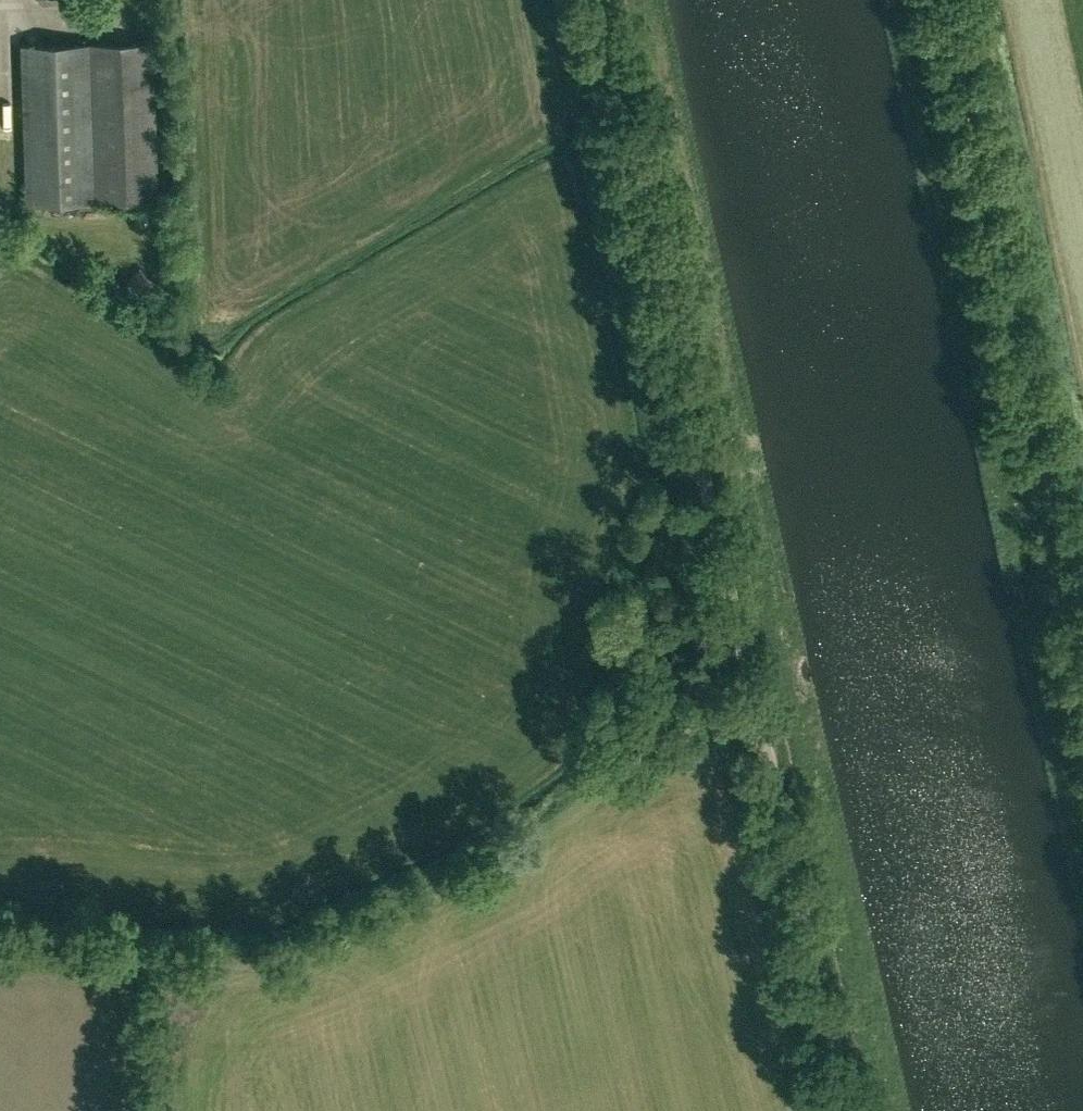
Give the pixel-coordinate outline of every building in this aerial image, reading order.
[(153,40),(91,43),(97,200),(159,197),(153,40)] [(91,43),(25,46),(24,46),(31,202),(31,203),(97,200),(91,43)] [(157,282),(139,266),(119,287),(138,303),(157,282)]
